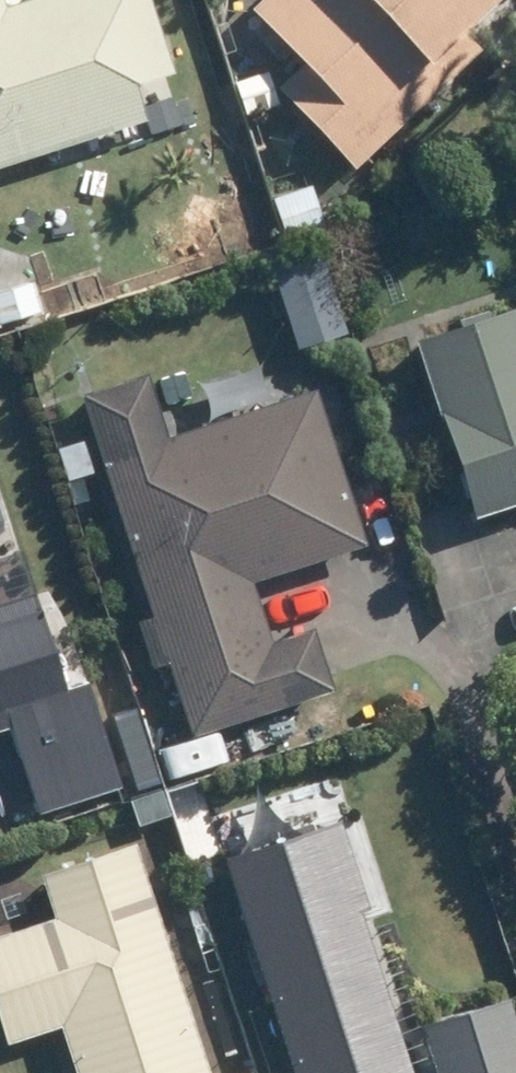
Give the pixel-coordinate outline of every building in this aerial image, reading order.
[(137,114),(124,80),(162,66),(141,0),(39,0),(0,14),(0,158),(137,114)] [(275,84),(350,163),(461,57),(443,37),(482,0),(247,0),(243,4),(298,63),(275,84)] [(266,73),(234,83),(244,116),(276,105),(266,73)] [(271,200),(284,240),(324,226),(311,187),(271,200)] [(0,284),(0,327),(42,310),(27,274),(0,284)] [(411,334),(467,511),(515,496),(515,312),(513,302),(411,334)] [(140,373),(74,394),(161,660),(186,733),(327,687),(306,625),(264,639),(245,577),(359,540),(309,387),(160,435),(140,373)] [(2,725),(29,808),(113,782),(81,681),(57,687),(27,589),(0,598),(0,726),(2,725)] [(182,743),(162,749),(173,781),(193,775),(182,743)] [(214,853),(286,1072),(399,1072),(321,818),(214,853)] [(0,935),(0,1030),(4,1044),(58,1027),(73,1072),(206,1072),(133,842),(35,873),(49,920),(0,935)] [(422,1029),(437,1072),(515,1072),(515,1023),(508,999),(422,1029)]
